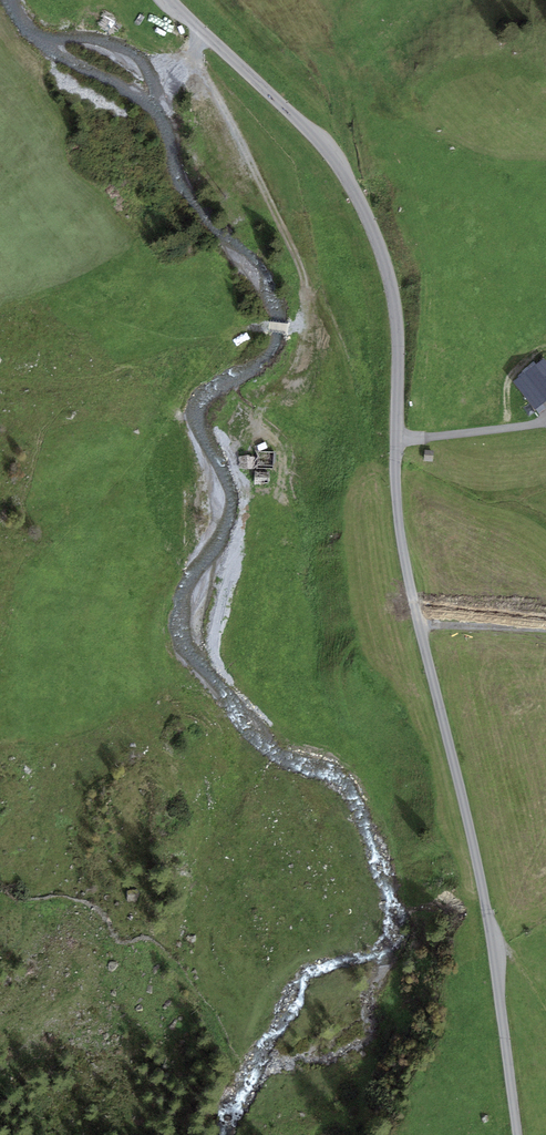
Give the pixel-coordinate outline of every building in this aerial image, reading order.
[(513,381),(533,409),(545,400),(545,361),(545,359),(513,381)] [(276,454),(257,454),(257,472),(276,473),(276,454)] [(436,455),(426,454),(425,464),(435,464),(436,455)] [(254,459),(239,459),(239,470),(254,470),(254,459)] [(270,475),(255,475),(256,487),(270,487),(270,475)]
